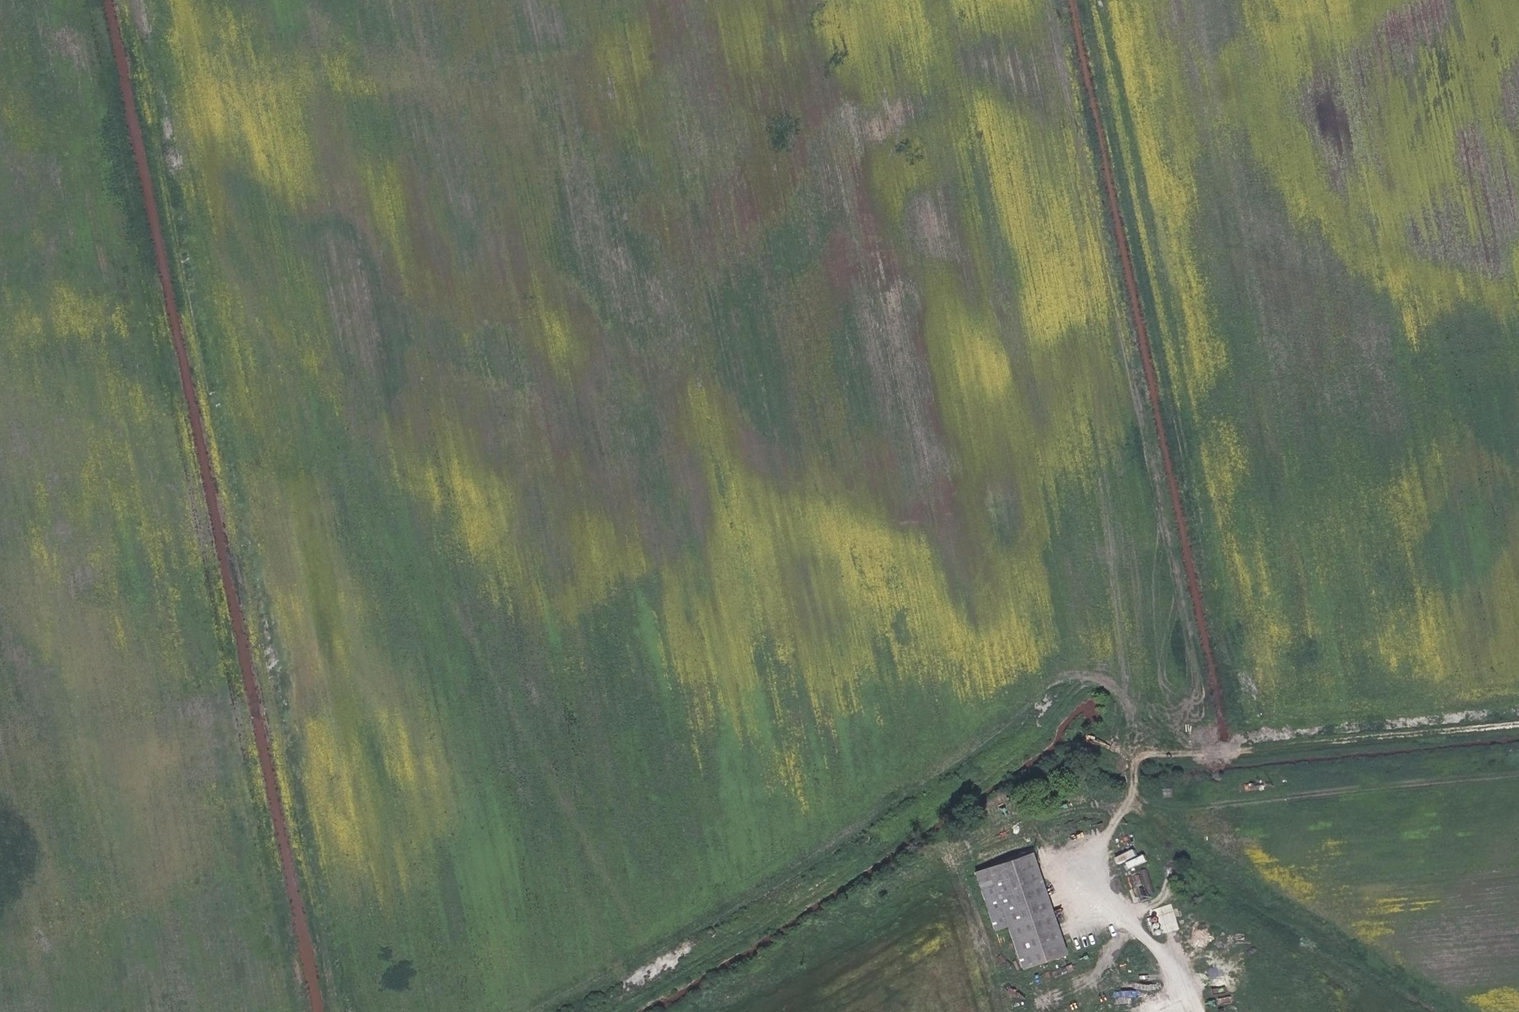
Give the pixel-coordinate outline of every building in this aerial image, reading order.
[(985,869),(1005,928),(1019,969),(1062,954),(1029,855),(985,869)] [(991,932),(1005,928),(985,869),(972,874),(991,932)]
